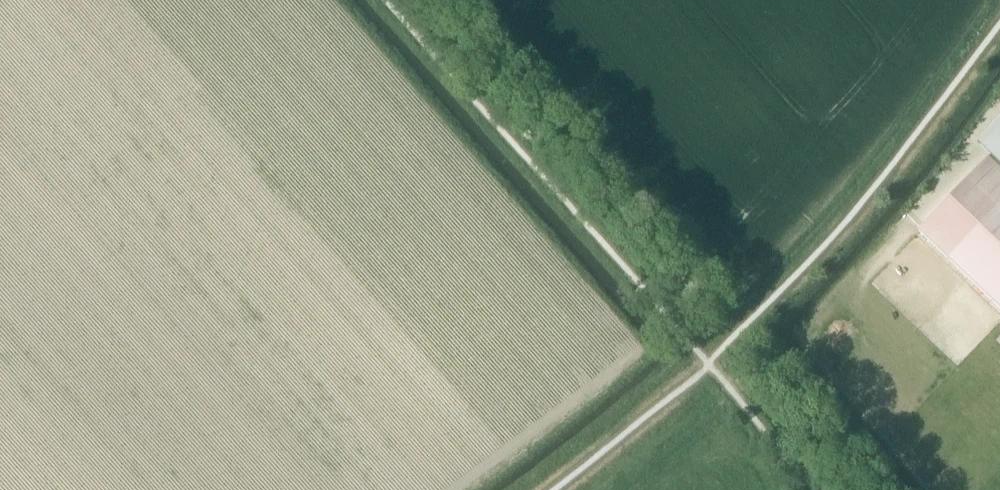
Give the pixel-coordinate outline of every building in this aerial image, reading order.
[(917,231),(947,259),(999,310),(999,119),(980,140),(993,152),(987,158),(917,231)]
